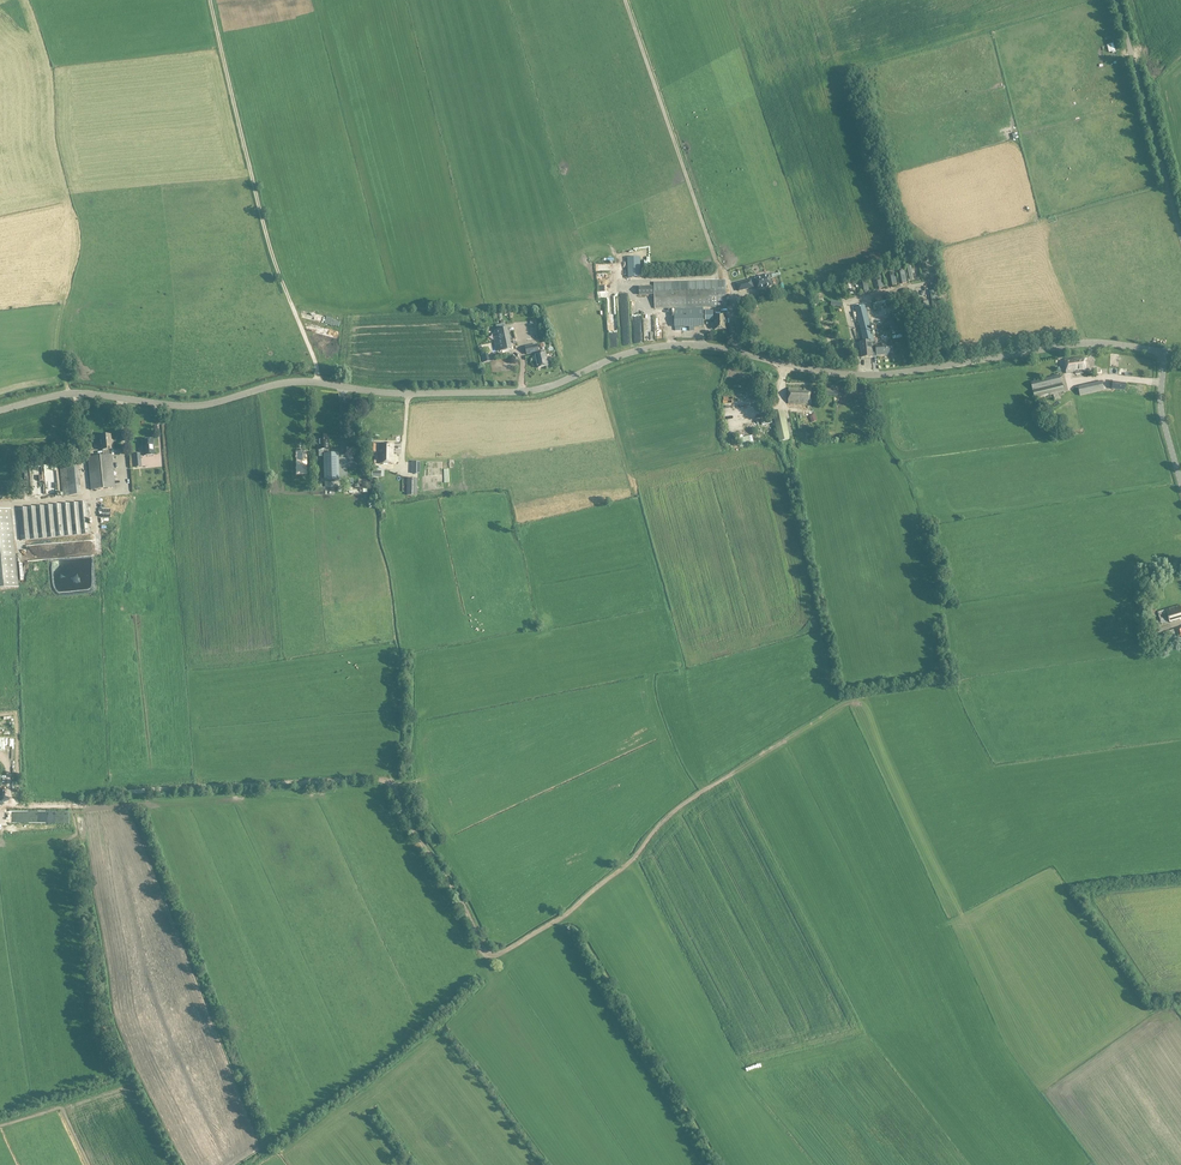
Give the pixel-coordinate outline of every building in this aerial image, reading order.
[(627,277),(639,276),(638,257),(627,258),(627,277)] [(881,274),(876,275),(879,289),(884,287),(881,274)] [(756,279),(755,279),(757,289),(772,286),(770,275),(760,278),(759,277),(756,278),(756,279)] [(867,277),(862,279),(865,292),(870,291),(867,277)] [(858,279),(852,281),(855,294),(861,292),(858,279)] [(727,307),(726,299),(726,280),(654,282),(655,309),(727,307)] [(737,284),(738,291),(749,288),(748,281),(737,284)] [(846,283),(841,284),(844,296),(849,295),(846,283)] [(639,287),(639,296),(653,295),(653,287),(639,287)] [(824,290),(819,291),(822,302),(827,301),(824,290)] [(928,297),(921,298),(925,315),(932,313),(928,297)] [(865,306),(856,308),(864,343),(871,342),(874,341),(872,335),(875,334),(874,331),(875,331),(874,324),(870,325),(865,306)] [(703,309),(674,309),(675,328),(703,327),(703,309)] [(726,315),(714,315),(715,330),(727,329),(726,320),(726,315)] [(533,335),(533,324),(528,324),(528,322),(524,322),(524,336),(533,335)] [(833,322),(823,325),(825,333),(836,330),(833,322)] [(496,333),(494,333),(495,342),(509,339),(507,329),(505,329),(504,324),(496,326),(497,331),(496,331),(496,333)] [(312,337),(311,340),(326,343),(328,337),(309,333),(308,336),(312,337)] [(511,349),(509,339),(495,342),(497,350),(500,350),(500,351),(511,349)] [(874,341),(871,342),(871,350),(872,356),(877,356),(885,355),(885,353),(888,353),(893,352),(892,344),(876,346),(876,341),(874,341)] [(862,344),(860,344),(862,357),(864,357),(872,356),(871,350),(871,342),(864,343),(862,344)] [(546,353),(540,355),(538,345),(526,348),(527,355),(535,353),(538,369),(548,366),(546,353)] [(481,356),(483,363),(490,362),(488,354),(481,356)] [(1083,357),(1073,359),(1064,360),(1066,374),(1085,371),(1083,357)] [(1064,392),(1060,375),(1030,382),(1034,399),(1053,395),(1060,393),(1064,392)] [(1104,390),(1102,381),(1078,387),(1080,395),(1104,390)] [(1112,382),(1111,389),(1124,391),(1125,384),(1112,382)] [(771,385),(763,387),(767,406),(774,405),(772,397),(774,397),(771,385)] [(811,389),(789,388),(788,403),(809,404),(809,407),(814,407),(814,402),(811,402),(811,389)] [(790,439),(784,411),(773,413),(779,442),(790,439)] [(114,449),(113,444),(112,444),(111,436),(101,437),(102,450),(103,450),(104,456),(88,458),(91,490),(115,487),(112,455),(110,456),(110,450),(114,449)] [(318,450),(324,450),(324,454),(323,454),(324,474),(339,474),(338,454),(328,454),(328,450),(328,436),(318,436),(318,450)] [(153,440),(151,440),(149,439),(146,439),(145,440),(142,441),(144,456),(154,455),(153,440)] [(378,464),(388,464),(393,464),(393,445),(379,444),(378,464)] [(63,496),(81,495),(78,460),(59,462),(63,496)] [(139,471),(146,470),(145,460),(138,461),(139,471)] [(407,478),(407,495),(417,496),(417,479),(407,478)] [(90,534),(87,502),(18,508),(21,541),(90,534)] [(128,515),(127,503),(119,504),(120,516),(128,515)] [(11,509),(0,510),(0,589),(18,587),(11,509)] [(1180,606),(1180,605),(1158,612),(1162,625),(1169,622),(1169,623),(1180,619),(1180,607),(1180,606)] [(1169,642),(1172,641),(1178,639),(1178,640),(1180,639),(1180,628),(1180,627),(1166,632),(1169,642)]
